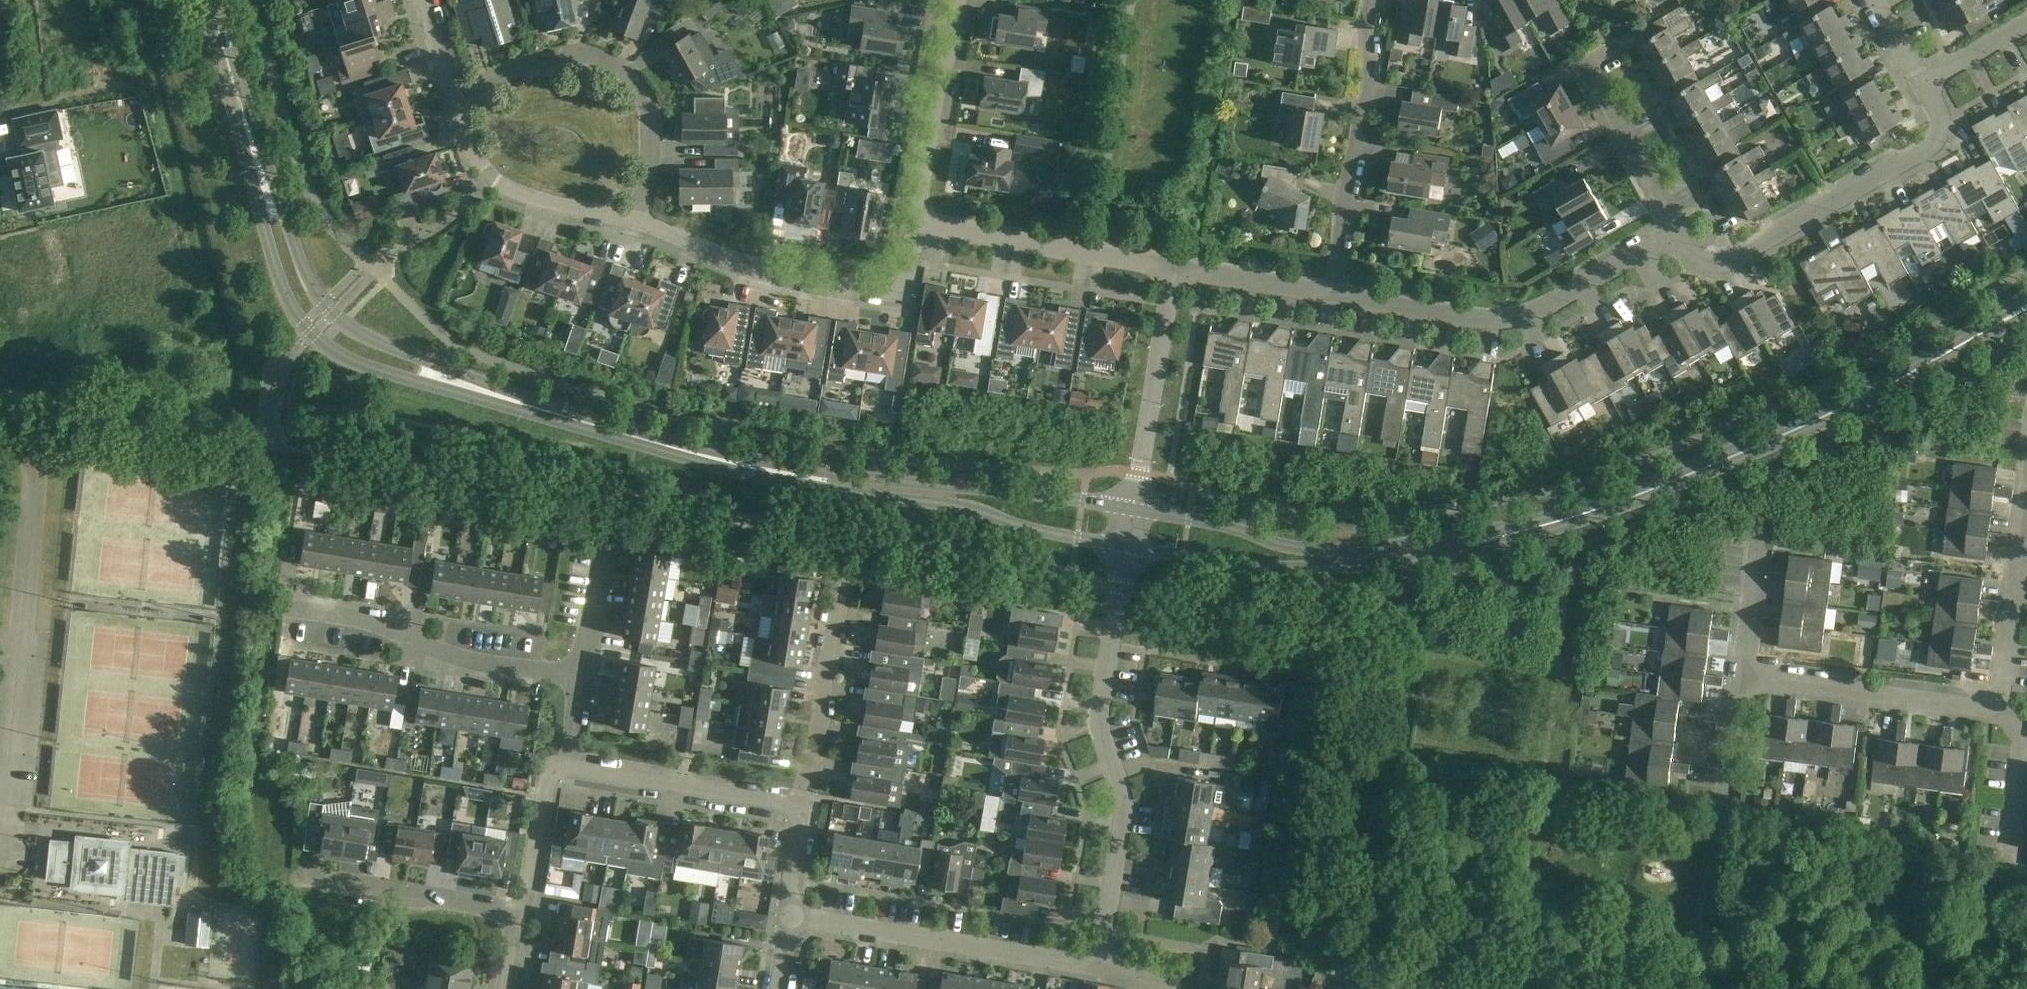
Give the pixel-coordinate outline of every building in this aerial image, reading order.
[(345,23),(346,23),(393,8),(390,0),(388,0),(376,4),(375,0),(346,0),(339,2),(345,23)] [(456,6),(460,21),(471,18),(476,34),(482,32),(487,48),(518,38),(509,10),(507,10),(503,0),(474,0),(456,6)] [(540,30),(544,29),(548,31),(561,28),(563,25),(578,21),(573,0),(574,0),(534,0),(540,30)] [(612,28),(636,38),(647,9),(660,14),(665,0),(622,0),(612,28)] [(1437,35),(1443,2),(1444,2),(1444,0),(1419,0),(1415,20),(1403,18),(1399,41),(1420,45),(1422,32),(1437,35)] [(1489,2),(1502,24),(1491,30),(1503,51),(1522,40),(1515,28),(1528,21),(1528,19),(1527,20),(1516,0),(1493,0),(1489,2)] [(1528,19),(1538,13),(1550,34),(1571,22),(1558,0),(1516,0),(1527,20),(1528,19)] [(1765,1),(1770,9),(1786,0),(1766,0),(1765,1)] [(1794,12),(1795,12),(1801,23),(1823,10),(1817,0),(1787,0),(1794,12)] [(1934,1),(1939,10),(1943,7),(1956,0),(1936,0),(1934,1)] [(1943,7),(1950,19),(1945,22),(1950,31),(1954,29),(1965,23),(1971,33),(1992,21),(1986,11),(1986,10),(1987,10),(1981,0),(1956,0),(1943,7)] [(1443,2),(1437,35),(1450,37),(1448,52),(1470,56),(1475,33),(1463,30),(1467,6),(1444,2),(1443,2)] [(1637,2),(1625,9),(1630,18),(1643,11),(1637,2)] [(1044,30),(1047,10),(1016,5),(1015,17),(999,14),(998,17),(993,16),(989,37),(995,38),(994,42),(1031,48),(1034,29),(1044,30)] [(1832,5),(1823,10),(1801,23),(1800,23),(1801,23),(1783,34),(1788,43),(1806,32),(1813,44),(1813,45),(1844,27),(1849,24),(1844,15),(1839,18),(1832,5)] [(852,6),(848,30),(863,32),(860,48),(899,54),(904,27),(884,23),(886,12),(880,10),(852,6)] [(346,23),(345,23),(334,26),(340,47),(374,37),(374,38),(386,34),(382,22),(396,18),(393,8),(346,23)] [(1648,40),(1638,45),(1646,58),(1641,61),(1646,69),(1650,66),(1682,48),(1675,36),(1693,26),(1688,17),(1670,27),(1669,27),(1663,17),(1642,29),(1648,40)] [(1339,31),(1300,25),(1298,33),(1281,30),(1275,66),(1301,70),(1302,66),(1315,69),(1319,43),(1336,45),(1339,31)] [(1813,45),(1813,44),(1795,55),(1800,63),(1818,53),(1824,65),(1825,66),(1856,47),(1856,48),(1861,45),(1856,36),(1851,39),(1844,27),(1813,45)] [(688,36),(662,50),(682,84),(691,79),(698,92),(728,81),(743,75),(732,57),(719,65),(700,33),(690,39),(688,36)] [(2018,40),(2026,60),(2026,36),(2018,40)] [(374,37),(340,47),(346,66),(338,69),(342,83),(376,74),(372,61),(381,58),(374,38),(374,37)] [(1682,48),(1650,66),(1657,79),(1653,81),(1657,90),(1662,87),(1663,88),(1671,83),(1672,84),(1677,93),(1699,80),(1694,72),(1693,70),(1694,69),(1687,57),(1705,47),(1700,38),(1682,48)] [(1837,86),(1859,74),(1873,66),(1868,57),(1863,59),(1856,48),(1856,47),(1825,66),(1824,65),(1807,75),(1812,84),(1829,74),(1836,86),(1837,86)] [(1404,51),(1392,49),(1390,59),(1403,61),(1404,51)] [(1545,53),(1529,59),(1533,70),(1549,64),(1545,53)] [(866,66),(840,62),(836,85),(852,88),(847,121),(881,126),(884,110),(890,111),(894,84),(864,79),(866,66)] [(1044,71),(1021,67),(1018,82),(985,77),(980,106),(1021,113),(1024,95),(1040,98),(1044,71)] [(366,95),(372,116),(411,105),(405,85),(412,83),(408,69),(365,81),(368,94),(366,95)] [(1699,80),(1677,93),(1668,98),(1675,111),(1671,114),(1676,122),(1680,120),(1712,102),(1712,101),(1705,89),(1723,79),(1718,70),(1699,80)] [(1843,98),(1825,108),(1830,116),(1848,106),(1855,119),(1886,101),(1891,98),(1886,89),(1881,92),(1874,79),(1865,84),(1864,83),(1859,74),(1837,86),(1842,95),(1843,96),(1842,97),(1843,98)] [(337,91),(332,76),(316,80),(321,96),(337,91)] [(1506,91),(1499,80),(1492,84),(1494,98),(1506,91)] [(1541,123),(1572,105),(1561,85),(1539,98),(1532,85),(1509,99),(1521,120),(1535,112),(1541,123)] [(1729,91),(1712,101),(1712,102),(1680,120),(1687,132),(1683,134),(1687,143),(1692,140),(1724,122),(1717,110),(1735,100),(1729,91)] [(1316,97),(1284,92),(1279,120),(1291,122),(1288,145),(1319,150),(1325,113),(1314,111),(1316,97)] [(1461,97),(1433,93),(1431,107),(1404,102),(1399,128),(1439,135),(1443,109),(1458,112),(1461,97)] [(2026,99),(2025,96),(2008,105),(2010,109),(2025,136),(2026,136),(2026,138),(2026,99)] [(683,113),(683,142),(710,143),(710,155),(738,155),(738,142),(725,142),(725,113),(725,98),(693,98),(693,113),(683,113)] [(1855,119),(1837,129),(1842,137),(1860,127),(1867,140),(1868,140),(1873,150),(1895,137),(1890,127),(1899,122),(1903,119),(1898,110),(1893,113),(1886,101),(1855,119)] [(411,105),(372,116),(376,128),(374,128),(372,129),(370,130),(370,131),(369,133),(368,135),(368,138),(369,139),(373,153),(428,137),(424,124),(417,125),(411,105)] [(1572,105),(1541,123),(1548,135),(1534,143),(1546,165),(1569,152),(1562,139),(1584,127),(1572,105)] [(2026,136),(2025,136),(2010,109),(1992,119),(1990,116),(1973,125),(1990,156),(2005,147),(2018,171),(2026,166),(2026,138),(2026,136)] [(9,157),(7,158),(8,160),(19,209),(19,211),(21,211),(21,210),(52,204),(54,204),(53,202),(50,187),(63,184),(55,149),(59,149),(57,139),(62,138),(56,110),(13,119),(19,148),(22,147),(24,155),(10,158),(9,157)] [(1724,122),(1692,140),(1699,152),(1694,155),(1699,164),(1704,162),(1713,156),(1736,144),(1735,144),(1754,134),(1747,121),(1742,112),(1724,122)] [(1060,140),(1017,134),(1014,151),(1044,157),(1046,146),(1059,148),(1060,140)] [(859,139),(856,156),(889,162),(892,145),(859,139)] [(1720,167),(1710,172),(1718,185),(1713,188),(1718,196),(1723,194),(1754,176),(1747,164),(1765,153),(1760,144),(1742,154),(1741,154),(1736,144),(1713,156),(1720,167)] [(1010,150),(983,145),(981,157),(970,155),(969,162),(967,164),(965,173),(967,176),(966,183),(1007,190),(1012,162),(1008,161),(1010,150)] [(413,161),(409,147),(383,155),(388,170),(397,166),(405,192),(427,185),(428,187),(429,188),(430,189),(431,190),(433,190),(434,190),(435,190),(437,190),(440,189),(441,187),(442,186),(442,185),(443,184),(443,182),(443,181),(445,180),(436,154),(413,161)] [(1395,162),(1391,191),(1430,198),(1442,200),(1444,186),(1446,186),(1450,159),(1418,153),(1416,165),(1395,162)] [(739,171),(739,158),(715,158),(715,170),(680,171),(681,201),(731,201),(731,171),(739,171)] [(1947,179),(1949,183),(1950,182),(1964,210),(1965,209),(1982,199),(1996,223),(2007,217),(2017,235),(2009,239),(2016,250),(2025,245),(2026,244),(2026,221),(2020,209),(1991,159),(1971,170),(1969,167),(1947,179)] [(806,168),(781,164),(777,190),(790,192),(786,219),(800,221),(799,223),(800,224),(800,225),(802,226),(803,227),(809,228),(811,227),(812,226),(813,225),(813,224),(816,224),(822,182),(804,180),(806,168)] [(1289,168),(1265,164),(1263,176),(1270,179),(1259,203),(1280,213),(1278,227),(1296,230),(1297,226),(1306,227),(1311,197),(1295,190),(1297,176),(1289,172),(1289,168)] [(1754,176),(1723,194),(1729,206),(1724,209),(1729,217),(1733,215),(1733,216),(1744,210),(1750,220),(1771,208),(1766,197),(1765,197),(1766,197),(1759,185),(1777,174),(1772,165),(1754,176)] [(853,173),(840,171),(838,183),(851,185),(853,173)] [(1563,217),(1596,199),(1584,178),(1561,192),(1555,181),(1534,193),(1544,212),(1556,205),(1563,217)] [(1916,197),(1912,199),(1914,202),(1915,202),(1930,229),(1937,241),(1951,233),(1958,244),(1960,243),(1964,251),(1973,246),(1969,238),(1978,232),(1965,209),(1964,210),(1950,182),(1949,183),(1931,193),(1929,189),(1926,191),(1921,188),(1916,197)] [(884,195),(849,189),(841,233),(877,239),(884,195)] [(1607,219),(1596,199),(1563,217),(1564,219),(1552,226),(1569,255),(1589,243),(1584,232),(1607,219)] [(420,213),(416,202),(393,210),(396,221),(420,213)] [(1878,219),(1880,222),(1895,249),(1910,240),(1923,264),(1943,252),(1930,229),(1915,202),(1914,202),(1897,212),(1895,209),(1878,219)] [(366,206),(354,209),(358,221),(369,217),(366,206)] [(1452,214),(1422,209),(1420,221),(1395,217),(1390,245),(1432,252),(1434,241),(1447,243),(1452,214)] [(523,231),(496,222),(496,224),(494,223),(493,223),(491,223),(488,224),(487,225),(485,226),(484,228),(484,230),(484,232),(485,233),(485,235),(487,236),(491,239),(484,260),(499,265),(496,275),(520,283),(528,258),(515,253),(523,231)] [(1880,222),(1862,232),(1860,229),(1843,239),(1845,242),(1860,269),(1860,268),(1875,260),(1888,284),(1908,272),(1895,249),(1880,222)] [(1477,229),(1481,245),(1500,241),(1496,225),(1477,229)] [(537,287),(558,294),(572,256),(552,249),(554,242),(541,237),(526,280),(538,285),(537,287)] [(1874,292),(1860,268),(1860,269),(1845,242),(1825,253),(1823,250),(1801,262),(1818,292),(1836,282),(1850,306),(1874,292)] [(592,263),(572,256),(558,294),(580,302),(580,299),(593,304),(608,261),(594,256),(592,263)] [(630,319),(644,281),(624,274),(627,267),(613,263),(598,305),(611,310),(610,312),(611,312),(610,314),(610,317),(610,319),(611,321),(612,324),(614,326),(626,330),(630,319)] [(630,319),(626,330),(640,335),(642,335),(644,334),(646,332),(648,330),(649,328),(651,326),(652,327),(653,324),(665,329),(680,286),(660,279),(658,286),(644,281),(630,319)] [(955,333),(961,297),(945,294),(946,287),(925,284),(915,343),(932,346),(934,330),(955,333)] [(497,311),(493,322),(507,327),(511,316),(519,291),(505,286),(497,311)] [(1752,289),(1740,296),(1765,340),(1776,334),(1778,337),(1796,327),(1777,294),(1769,298),(1765,291),(1756,296),(1752,289)] [(694,295),(686,291),(683,300),(691,304),(694,295)] [(961,297),(955,333),(976,337),(973,352),(990,355),(1000,296),(978,292),(977,300),(961,297)] [(1755,346),(1765,340),(1740,296),(1729,303),(1737,316),(1720,325),(1719,326),(1730,344),(1736,355),(1738,359),(1756,349),(1755,346)] [(1036,346),(1042,310),(1026,308),(1027,300),(1005,297),(996,356),(1012,359),(1013,355),(1034,358),(1036,347),(1036,346)] [(750,306),(729,302),(727,309),(711,306),(710,309),(708,309),(707,309),(705,310),(704,311),(704,312),(703,313),(703,315),(703,316),(703,318),(703,319),(705,321),(706,322),(707,323),(708,323),(705,343),(706,343),(704,351),(707,351),(709,354),(724,356),(723,362),(740,365),(750,306)] [(1685,302),(1673,309),(1700,356),(1711,350),(1713,354),(1715,352),(1721,363),(1736,355),(1730,344),(1719,326),(1720,325),(1709,306),(1693,316),(1685,302)] [(1867,320),(1867,325),(1870,330),(1873,332),(1890,322),(1884,311),(1883,311),(1879,302),(1868,308),(1873,317),(1867,320)] [(1036,346),(1036,347),(1056,350),(1054,366),(1070,368),(1080,309),(1059,306),(1058,313),(1042,310),(1036,346)] [(756,307),(746,366),(763,368),(783,372),(786,356),(792,320),(776,317),(777,310),(756,307)] [(1689,363),(1700,356),(1673,309),(1661,315),(1669,329),(1653,338),(1652,338),(1666,362),(1665,362),(1673,376),(1691,366),(1689,363)] [(1107,314),(1086,310),(1076,369),(1093,372),(1095,356),(1117,360),(1120,340),(1123,339),(1125,338),(1126,337),(1127,336),(1127,334),(1127,333),(1127,331),(1127,330),(1126,329),(1125,327),(1122,326),(1123,324),(1106,321),(1107,314)] [(808,322),(792,320),(786,356),(807,360),(804,375),(821,378),(830,319),(809,315),(808,322)] [(846,366),(866,369),(872,333),(856,330),(857,323),(836,320),(826,379),(843,382),(846,366)] [(1609,327),(1636,374),(1646,368),(1648,372),(1665,362),(1666,362),(1652,338),(1653,338),(1645,324),(1628,334),(1620,320),(1609,327)] [(533,324),(529,335),(542,340),(546,329),(533,324)] [(1588,356),(1610,393),(1627,384),(1625,380),(1636,374),(1609,327),(1597,333),(1605,347),(1588,356)] [(888,336),(872,333),(866,369),(887,373),(884,388),(901,391),(911,332),(889,329),(888,336)] [(1251,342),(1250,341),(1235,339),(1227,334),(1210,331),(1205,364),(1228,368),(1221,412),(1226,412),(1225,423),(1237,424),(1238,414),(1239,414),(1246,371),(1251,342)] [(1251,342),(1246,371),(1268,375),(1261,418),(1279,421),(1286,378),(1291,348),(1290,348),(1275,346),(1268,340),(1251,338),(1250,341),(1251,342)] [(568,339),(565,348),(577,352),(580,343),(568,339)] [(1317,446),(1327,385),(1326,385),(1331,355),(1316,352),(1308,347),(1291,344),(1290,348),(1291,348),(1286,378),(1308,382),(1301,425),(1308,426),(1306,444),(1317,446)] [(1331,351),(1331,355),(1326,385),(1327,385),(1349,388),(1342,432),(1360,435),(1367,392),(1366,392),(1371,361),(1356,359),(1349,354),(1331,351)] [(1553,358),(1580,406),(1590,400),(1592,403),(1610,393),(1588,356),(1572,366),(1564,352),(1553,358)] [(1372,358),(1371,361),(1366,392),(1367,392),(1389,395),(1382,438),(1385,439),(1384,445),(1396,447),(1397,440),(1400,441),(1406,409),(1405,409),(1411,368),(1397,366),(1389,361),(1372,358)] [(1580,406),(1553,358),(1541,365),(1548,378),(1531,388),(1553,426),(1570,415),(1569,412),(1580,406)] [(1803,367),(1798,358),(1793,361),(1792,359),(1779,366),(1785,376),(1803,367)] [(916,362),(915,376),(941,380),(943,365),(916,362)] [(1405,409),(1406,409),(1428,413),(1423,445),(1441,448),(1448,405),(1446,405),(1451,375),(1437,372),(1430,367),(1413,364),(1412,368),(1411,368),(1405,409)] [(660,367),(655,380),(672,386),(676,373),(660,367)] [(953,369),(952,383),(979,385),(980,371),(953,369)] [(1446,405),(1448,405),(1470,409),(1463,451),(1481,454),(1493,382),(1478,379),(1470,374),(1453,371),(1452,375),(1451,375),(1446,405)] [(1006,376),(992,374),(989,390),(1004,392),(1006,376)] [(724,384),(722,398),(736,400),(737,386),(724,384)] [(742,384),(739,401),(756,404),(756,403),(758,388),(758,387),(742,384)] [(1068,391),(1055,388),(1053,401),(1066,403),(1068,391)] [(772,390),(770,405),(778,406),(780,394),(780,392),(772,390)] [(1086,393),(1071,391),(1069,406),(1083,408),(1084,404),(1103,408),(1104,400),(1086,397),(1086,393)] [(1654,407),(1662,402),(1656,391),(1648,396),(1654,407)] [(903,397),(894,395),(891,412),(901,414),(903,397)] [(801,397),(799,410),(814,412),(816,399),(801,397)] [(823,399),(821,414),(836,416),(838,402),(823,399)] [(1653,407),(1648,399),(1640,403),(1645,411),(1653,407)] [(1607,435),(1601,423),(1592,428),(1598,440),(1607,435)] [(1277,428),(1264,426),(1263,436),(1275,439),(1277,428)] [(1341,433),(1339,449),(1356,452),(1358,436),(1341,433)] [(1918,448),(1903,446),(1901,460),(1916,462),(1918,448)] [(1477,459),(1457,456),(1455,469),(1475,472),(1477,459)] [(1955,462),(1952,485),(1995,491),(1994,495),(2003,497),(2004,488),(1995,487),(1998,468),(1955,462)] [(1992,514),(1994,495),(1995,491),(1952,485),(1949,508),(1992,514)] [(2004,488),(2003,497),(2012,498),(2013,489),(2004,488)] [(324,491),(322,503),(333,504),(334,492),(324,491)] [(334,492),(333,504),(343,506),(345,494),(334,492)] [(375,511),(377,499),(366,498),(365,510),(375,511)] [(387,501),(377,499),(375,511),(385,513),(387,501)] [(431,515),(433,504),(423,502),(421,514),(431,515)] [(1989,536),(1989,532),(1992,514),(1949,508),(1946,531),(1989,536)] [(485,529),(488,517),(477,515),(475,528),(485,529)] [(498,519),(488,517),(485,529),(496,531),(498,519)] [(531,537),(533,526),(520,524),(518,535),(531,537)] [(533,526),(531,537),(545,539),(547,528),(533,526)] [(1944,544),(1943,554),(1986,559),(1988,541),(1997,542),(1998,533),(1989,532),(1989,536),(1946,531),(1944,544)] [(322,567),(327,536),(305,532),(300,563),(322,567)] [(2007,534),(1998,533),(1997,542),(2006,543),(2007,534)] [(343,570),(348,539),(327,536),(322,567),(343,570)] [(348,539),(343,570),(364,574),(369,543),(348,539)] [(412,550),(391,547),(385,577),(408,581),(410,566),(422,568),(426,541),(414,539),(412,550)] [(638,550),(635,572),(666,577),(670,556),(676,557),(679,545),(656,541),(654,553),(638,550)] [(385,577),(391,547),(369,543),(364,574),(385,577)] [(1902,546),(1890,544),(1888,557),(1900,558),(1902,546)] [(720,563),(722,552),(710,550),(708,561),(720,563)] [(1863,553),(1861,578),(1884,580),(1886,554),(1863,553)] [(1779,572),(1778,581),(1787,582),(1787,578),(1831,583),(1834,560),(1790,554),(1788,573),(1779,572)] [(781,574),(778,596),(810,602),(813,580),(802,578),(804,565),(779,561),(777,574),(781,574)] [(430,593),(452,596),(457,566),(435,562),(430,593)] [(473,600),(478,569),(457,566),(452,596),(473,600)] [(495,603),(500,573),(478,569),(473,600),(495,603)] [(1903,570),(1889,569),(1887,588),(1901,590),(1903,570)] [(1769,580),(1778,581),(1779,572),(1770,571),(1769,580)] [(631,593),(662,599),(666,577),(635,572),(631,593)] [(516,607),(522,576),(500,573),(495,603),(516,607)] [(1941,574),(1938,597),(1980,602),(1980,607),(1989,608),(1990,599),(1981,598),(1983,579),(1941,574)] [(543,580),(522,576),(516,607),(538,611),(543,580)] [(895,615),(916,618),(918,606),(920,606),(922,606),(925,606),(928,604),(930,603),(932,600),(933,599),(935,584),(898,577),(898,578),(901,579),(899,590),(885,587),(881,613),(895,615)] [(1787,578),(1787,582),(1784,600),(1828,606),(1831,583),(1787,578)] [(717,585),(715,601),(734,604),(737,589),(717,585)] [(662,599),(631,593),(628,615),(658,620),(662,599)] [(774,618),(806,623),(810,602),(778,596),(763,594),(760,615),(774,618)] [(1870,594),(1868,609),(1880,610),(1881,595),(1870,594)] [(700,595),(698,605),(709,607),(711,597),(700,595)] [(1977,625),(1980,607),(1980,602),(1938,597),(1935,620),(1977,625)] [(1990,599),(1989,608),(1998,609),(1999,600),(1990,599)] [(1784,600),(1782,619),(1781,623),(1825,629),(1828,606),(1784,600)] [(709,607),(698,605),(697,616),(707,617),(709,607)] [(1671,605),(1668,628),(1711,633),(1711,638),(1720,639),(1721,630),(1712,629),(1714,610),(1671,605)] [(1019,633),(1017,645),(1017,646),(1032,648),(1053,652),(1057,627),(1036,623),(1038,611),(1012,606),(1009,622),(1009,626),(1009,628),(1009,629),(1010,631),(1012,631),(1013,632),(1019,633)] [(510,625),(536,629),(539,611),(513,607),(510,625)] [(1878,616),(1860,614),(1858,627),(1876,629),(1878,616)] [(655,642),(658,620),(628,615),(624,637),(655,642)] [(879,625),(875,650),(888,652),(898,653),(910,656),(912,644),(925,646),(929,620),(916,618),(895,615),(893,627),(879,625)] [(1763,625),(1772,626),(1773,617),(1764,616),(1763,625)] [(1773,617),(1772,626),(1781,627),(1778,646),(1822,652),(1825,629),(1781,623),(1782,619),(1773,617)] [(712,618),(710,629),(726,632),(728,621),(712,618)] [(771,639),(803,644),(806,623),(774,618),(771,639)] [(1974,648),(1975,644),(1977,625),(1935,620),(1932,642),(1974,648)] [(692,626),(689,643),(702,646),(705,628),(692,626)] [(980,629),(968,627),(966,638),(978,640),(980,629)] [(1665,650),(1708,656),(1711,638),(1711,633),(1668,628),(1665,650)] [(710,629),(708,640),(725,643),(725,642),(732,643),(733,634),(726,633),(726,632),(710,629)] [(1721,630),(1720,639),(1728,640),(1730,631),(1721,630)] [(749,671),(786,677),(788,665),(799,666),(803,644),(771,639),(755,636),(749,671)] [(1875,639),(1861,637),(1858,664),(1872,666),(1875,639)] [(1932,642),(1929,665),(1971,671),(1974,652),(1983,653),(1984,645),(1975,644),(1974,648),(1932,642)] [(1000,681),(1001,681),(1025,685),(1046,689),(1051,664),(1030,660),(1032,648),(1017,646),(1017,645),(1008,644),(1006,655),(1004,655),(999,659),(996,677),(1000,681)] [(1993,646),(1984,645),(1983,653),(1992,655),(1993,646)] [(689,660),(700,662),(701,652),(691,650),(689,660)] [(1706,678),(1706,674),(1708,656),(1665,650),(1662,673),(1706,678)] [(873,662),(869,687),(890,691),(904,693),(918,695),(923,664),(933,665),(934,659),(924,658),(910,656),(898,653),(888,652),(886,664),(873,662)] [(962,664),(964,654),(951,652),(950,663),(962,665),(962,664)] [(285,690),(307,694),(312,663),(290,660),(285,690)] [(700,662),(689,660),(687,671),(698,672),(700,662)] [(620,683),(651,688),(655,666),(624,661),(620,683)] [(312,663),(307,694),(328,698),(333,667),(312,663)] [(974,666),(962,664),(962,665),(960,675),(972,677),(974,666)] [(349,701),(354,670),(333,667),(328,698),(349,701)] [(1612,668),(1607,686),(1618,689),(1623,670),(1612,668)] [(370,705),(376,674),(354,670),(349,701),(370,705)] [(739,681),(736,703),(740,704),(751,706),(784,711),(787,689),(784,689),(776,687),(778,675),(749,671),(747,682),(739,681)] [(1198,712),(1217,715),(1224,676),(1203,672),(1202,680),(1203,680),(1198,712)] [(1155,712),(1176,716),(1183,676),(1162,673),(1155,712)] [(1659,695),(1681,698),(1680,699),(1702,702),(1705,683),(1714,684),(1715,675),(1706,674),(1706,678),(1662,673),(1659,695)] [(376,674),(370,705),(393,708),(398,678),(376,674)] [(1715,675),(1714,684),(1722,685),(1723,676),(1715,675)] [(1202,680),(1183,676),(1176,716),(1197,719),(1198,712),(1203,680),(1202,680)] [(1224,676),(1217,715),(1218,715),(1237,718),(1244,679),(1224,676)] [(1257,721),(1264,682),(1244,679),(1237,718),(1257,721)] [(1023,697),(1025,685),(1001,681),(997,706),(1007,708),(1005,720),(1023,723),(1040,726),(1045,701),(1023,697)] [(1264,682),(1257,721),(1270,723),(1268,731),(1286,734),(1289,715),(1280,714),(1281,708),(1285,686),(1264,682)] [(620,683),(617,705),(647,710),(651,688),(620,683)] [(699,697),(711,699),(712,689),(701,687),(699,697)] [(415,720),(437,724),(442,693),(420,689),(415,720)] [(867,699),(862,724),(885,728),(898,730),(899,720),(912,722),(913,722),(918,695),(904,693),(890,691),(888,703),(867,699)] [(1678,721),(1680,699),(1680,698),(1659,695),(1637,692),(1636,705),(1620,703),(1619,714),(1634,716),(1634,715),(1678,721)] [(437,724),(458,727),(464,696),(442,693),(437,724)] [(969,695),(957,693),(955,710),(966,712),(969,695)] [(485,700),(464,696),(458,727),(480,731),(485,700)] [(711,699),(699,697),(697,707),(709,709),(711,699)] [(932,699),(918,697),(916,710),(930,713),(932,699)] [(1788,698),(1787,707),(1797,708),(1798,699),(1788,698)] [(480,731),(502,734),(507,704),(485,700),(480,731)] [(507,704),(502,734),(523,738),(528,707),(507,704)] [(739,715),(737,726),(748,728),(780,733),(784,711),(751,706),(740,704),(739,715)] [(1832,713),(1841,714),(1843,705),(1833,704),(1832,713)] [(644,732),(647,710),(617,705),(613,727),(644,732)] [(682,706),(680,716),(691,718),(692,707),(682,706)] [(1767,714),(1762,756),(1785,760),(1791,717),(1795,718),(1797,708),(1787,707),(1786,716),(1767,714)] [(1836,723),(1830,765),(1853,768),(1859,726),(1840,723),(1841,714),(1832,713),(1831,722),(1836,723)] [(1634,716),(1632,738),(1675,743),(1678,721),(1634,715),(1634,716)] [(691,718),(680,716),(678,726),(689,728),(691,718)] [(1813,720),(1795,718),(1791,717),(1785,760),(1808,762),(1813,720)] [(1023,723),(1005,720),(993,718),(988,756),(1012,760),(1038,764),(1039,764),(1043,739),(1021,735),(1023,723)] [(1698,728),(1708,729),(1709,721),(1699,719),(1698,728)] [(1836,723),(1831,722),(1813,720),(1808,762),(1830,765),(1836,723)] [(1709,721),(1708,729),(1717,730),(1718,722),(1709,721)] [(1897,731),(1906,732),(1908,723),(1899,722),(1897,731)] [(737,726),(733,747),(740,748),(738,760),(763,765),(765,753),(776,755),(780,733),(748,728),(737,726)] [(860,736),(856,762),(870,764),(879,766),(891,768),(904,770),(909,743),(910,732),(898,730),(885,728),(883,740),(860,736)] [(1944,728),(1943,737),(1952,738),(1953,729),(1944,728)] [(1877,738),(1872,781),(1895,784),(1901,741),(1905,742),(1906,732),(1897,731),(1896,740),(1877,738)] [(1946,747),(1941,790),(1964,793),(1969,750),(1950,747),(1952,738),(1943,737),(1941,746),(1946,747)] [(1629,760),(1672,766),(1672,762),(1675,743),(1632,738),(1629,760)] [(298,755),(299,742),(289,741),(288,753),(298,755)] [(1923,744),(1905,742),(1901,741),(1895,784),(1918,787),(1923,744)] [(309,743),(299,742),(298,755),(308,756),(309,743)] [(1158,746),(1148,744),(1152,755),(1169,757),(1170,748),(1158,746)] [(1946,747),(1941,746),(1923,744),(1918,787),(1941,790),(1946,747)] [(329,760),(340,762),(342,750),(331,748),(329,760)] [(1189,762),(1191,750),(1181,748),(1179,760),(1189,762)] [(342,750),(340,762),(350,764),(352,751),(342,750)] [(1191,750),(1189,762),(1199,764),(1201,752),(1191,750)] [(1229,768),(1231,757),(1221,755),(1220,766),(1229,768)] [(397,758),(387,757),(385,769),(395,771),(397,758)] [(1242,758),(1231,757),(1229,768),(1240,770),(1242,758)] [(407,760),(397,758),(395,771),(405,772),(407,760)] [(1006,771),(1002,796),(1018,799),(1023,800),(1046,804),(1053,805),(1057,779),(1036,776),(1038,764),(1012,760),(1010,772),(1006,771)] [(1629,760),(1626,784),(1668,789),(1671,770),(1671,771),(1680,772),(1681,763),(1672,762),(1672,766),(1629,760)] [(1264,764),(1251,762),(1250,771),(1262,773),(1264,764)] [(1690,764),(1681,763),(1680,772),(1689,773),(1690,764)] [(450,780),(452,768),(442,766),(440,778),(450,780)] [(902,783),(904,770),(879,766),(877,777),(854,774),(850,799),(885,805),(889,781),(902,783)] [(933,766),(932,774),(942,776),(943,768),(933,766)] [(376,771),(356,768),(354,781),(374,784),(376,771)] [(463,769),(452,768),(450,780),(460,782),(463,769)] [(493,787),(495,775),(485,773),(483,785),(493,787)] [(954,775),(943,773),(941,786),(952,788),(954,775)] [(1238,774),(1228,773),(1226,785),(1235,786),(1238,774)] [(505,776),(495,775),(493,787),(503,789),(505,776)] [(1178,777),(1175,797),(1214,804),(1230,806),(1233,786),(1226,785),(1218,783),(1178,777)] [(985,794),(973,792),(971,804),(983,806),(985,794)] [(985,794),(979,829),(993,832),(999,796),(985,794)] [(1769,798),(1755,796),(1754,809),(1768,811),(1769,798)] [(1211,824),(1214,804),(1175,797),(1172,818),(1211,824)] [(937,802),(926,800),(924,813),(935,815),(937,802)] [(1028,825),(1026,838),(1062,844),(1066,819),(1045,816),(1046,804),(1023,800),(1020,816),(1021,818),(1021,819),(1022,821),(1024,823),(1026,824),(1028,825)] [(329,857),(342,859),(349,817),(350,817),(352,802),(324,805),(311,803),(307,829),(324,832),(321,852),(329,853),(329,857)] [(1821,806),(1806,804),(1805,818),(1819,820),(1821,806)] [(870,807),(861,805),(859,817),(868,819),(870,807)] [(349,817),(342,859),(356,861),(356,857),(365,859),(368,839),(373,840),(376,822),(378,810),(352,806),(350,817),(349,817)] [(904,812),(902,824),(912,826),(915,809),(905,808),(904,812)] [(592,815),(593,815),(593,814),(570,810),(567,829),(555,827),(551,852),(563,854),(562,858),(584,861),(592,815)] [(613,819),(593,815),(592,815),(584,861),(605,865),(613,819)] [(1207,844),(1208,844),(1211,824),(1172,818),(1168,838),(1176,840),(1176,839),(1207,844)] [(634,822),(613,819),(605,865),(626,868),(634,822)] [(662,871),(666,846),(654,844),(657,825),(634,821),(634,822),(626,868),(627,868),(626,874),(661,879),(662,871)] [(678,848),(666,846),(662,871),(675,873),(676,865),(698,869),(704,826),(705,826),(705,825),(683,821),(678,848)] [(452,822),(448,848),(459,849),(456,870),(459,870),(458,876),(475,878),(476,873),(478,873),(485,836),(486,827),(472,825),(452,822)] [(1253,831),(1265,833),(1266,824),(1254,822),(1253,831)] [(411,862),(416,829),(386,824),(382,848),(394,850),(393,859),(411,862)] [(698,869),(719,872),(726,830),(705,826),(704,826),(698,869)] [(485,836),(478,873),(481,874),(480,880),(496,882),(497,876),(501,877),(503,865),(514,867),(520,833),(500,829),(486,827),(485,836)] [(447,833),(416,829),(411,862),(430,865),(431,855),(443,857),(447,833)] [(726,830),(719,872),(740,876),(747,833),(746,833),(726,830)] [(1251,841),(1250,852),(1261,854),(1263,843),(1265,833),(1253,831),(1251,841)] [(747,833),(740,876),(774,881),(778,857),(766,855),(769,836),(747,832),(746,833),(747,833)] [(838,875),(849,877),(856,837),(834,833),(828,868),(839,869),(838,875)] [(1932,838),(1919,836),(1916,854),(1930,856),(1932,838)] [(872,875),(877,841),(856,837),(849,877),(860,879),(861,874),(872,875)] [(1911,839),(1896,837),(1894,849),(1910,851),(1911,839)] [(898,844),(892,884),(903,886),(904,880),(915,882),(917,870),(928,872),(933,840),(922,838),(920,848),(898,844)] [(1007,873),(1020,875),(1034,877),(1036,865),(1057,869),(1062,844),(1026,838),(1024,850),(1021,850),(1018,851),(1015,853),(1012,855),(1010,859),(1007,873)] [(1176,840),(1173,859),(1212,866),(1215,845),(1208,844),(1207,844),(1176,839),(1176,840)] [(1958,841),(1944,839),(1942,854),(1956,856),(1958,841)] [(892,884),(898,844),(877,841),(872,875),(881,877),(880,882),(892,884)] [(959,870),(971,872),(972,867),(972,866),(976,843),(964,841),(961,855),(937,851),(931,887),(956,891),(959,870)] [(185,856),(179,855),(179,853),(139,849),(139,853),(123,851),(123,848),(83,844),(82,852),(58,849),(55,873),(79,875),(78,883),(118,887),(118,884),(134,885),(134,889),(173,893),(175,883),(182,884),(185,856)] [(974,867),(984,868),(985,868),(986,862),(982,857),(976,856),(974,867)] [(1169,879),(1209,886),(1212,866),(1173,859),(1169,879)] [(1247,862),(1246,871),(1258,873),(1259,864),(1247,862)] [(972,866),(972,867),(971,872),(970,878),(982,880),(984,868),(972,866)] [(1256,884),(1258,873),(1246,871),(1244,882),(1256,884)] [(1055,880),(1034,877),(1020,875),(1016,900),(1003,898),(1001,911),(1027,915),(1029,902),(1051,906),(1055,880)] [(1209,886),(1169,879),(1166,900),(1195,905),(1193,919),(1220,924),(1224,903),(1221,899),(1207,897),(1209,886)] [(710,905),(692,901),(689,921),(706,924),(710,905)] [(610,910),(600,908),(567,903),(565,915),(561,914),(558,933),(605,941),(608,923),(610,910)] [(713,922),(768,924),(769,905),(713,903),(713,922)] [(207,946),(210,914),(190,912),(187,944),(207,946)] [(1283,914),(1269,912),(1265,936),(1279,939),(1283,914)] [(599,971),(600,971),(605,941),(558,933),(555,951),(569,953),(567,965),(566,966),(599,971)] [(702,959),(701,960),(736,966),(737,958),(741,959),(743,945),(693,936),(693,938),(691,939),(690,942),(692,943),(690,957),(702,959)] [(650,938),(648,951),(656,953),(658,939),(650,938)] [(1259,988),(1262,966),(1273,968),(1276,955),(1236,948),(1234,961),(1224,959),(1221,976),(1225,976),(1224,982),(1259,988)] [(656,953),(648,951),(646,965),(654,966),(656,953)] [(432,958),(427,988),(467,988),(471,965),(432,958)] [(701,960),(698,982),(736,988),(738,974),(734,974),(736,966),(701,960)] [(852,963),(831,960),(827,981),(816,979),(814,988),(848,988),(852,963)] [(852,963),(848,988),(870,988),(874,967),(852,963)] [(1326,978),(1328,964),(1317,963),(1316,976),(1326,978)] [(599,971),(566,966),(567,965),(557,964),(555,976),(545,974),(542,988),(587,988),(588,983),(597,985),(599,971)] [(874,967),(870,988),(892,988),(895,971),(874,967)] [(892,988),(915,988),(917,974),(895,971),(892,988)] [(964,976),(942,972),(940,983),(930,982),(929,988),(962,988),(964,976)] [(964,976),(962,988),(984,988),(985,979),(964,976)] [(985,979),(984,988),(1006,988),(1007,983),(985,979)]
